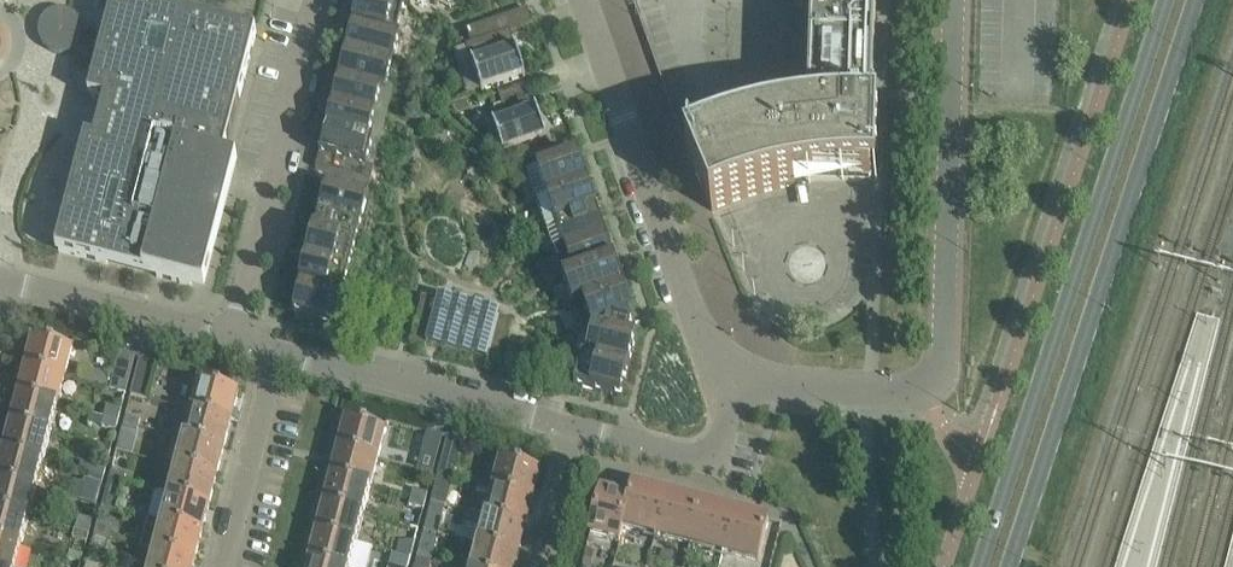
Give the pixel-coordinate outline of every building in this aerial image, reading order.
[(191,285),(205,289),(238,162),(224,158),(257,32),(163,7),(165,0),(114,0),(89,96),(105,100),(95,139),(86,137),(56,251),(191,285)] [(354,24),(396,35),(405,0),(360,0),(354,24)] [(751,129),(719,138),(687,150),(712,210),(723,206),(734,202),(747,198),(755,195),(767,192),(773,190),(784,188),(795,186),(810,183),(826,181),(841,180),(858,180),(866,180),(878,180),(880,114),(873,114),(877,0),(812,0),(808,120),(785,126),(784,123),(751,129)] [(75,13),(72,11),(70,10),(67,9),(64,9),(61,8),(59,9),(56,9),(53,10),(51,11),(48,13),(46,15),(44,17),(42,19),(41,21),(40,24),(39,27),(39,30),(39,32),(39,35),(40,38),(41,41),(42,43),(44,45),(46,47),(48,49),(50,51),(53,52),(55,53),(58,54),(61,54),(64,54),(67,53),(69,52),(72,51),(74,50),(77,48),(79,46),(80,44),(82,41),(83,38),(84,36),(84,33),(84,30),(84,27),(83,24),(82,22),(81,19),(79,17),(77,15),(75,13)] [(528,9),(519,12),(524,26),(533,23),(528,9)] [(524,26),(519,12),(511,15),(516,29),(524,26)] [(511,15),(502,18),(507,32),(510,32),(516,29),(511,15)] [(493,21),(498,35),(507,32),(502,18),(493,21)] [(490,39),(498,35),(493,21),(485,24),(490,39)] [(354,24),(347,50),(394,62),(400,37),(395,35),(396,35),(354,24)] [(485,24),(476,27),(481,42),(490,39),(485,24)] [(467,30),(472,45),(481,42),(476,27),(467,30)] [(467,47),(482,91),(525,76),(510,32),(507,32),(498,35),(490,39),(481,42),(472,45),(467,47)] [(347,50),(340,77),(382,88),(381,91),(386,92),(389,78),(395,79),(399,63),(394,62),(347,50)] [(340,77),(333,103),(375,114),(381,91),(382,88),(340,77)] [(513,100),(525,96),(522,87),(510,91),(513,100)] [(468,101),(451,105),(454,116),(471,112),(468,101)] [(333,103),(327,128),(368,139),(375,114),(333,103)] [(509,119),(504,104),(495,107),(500,122),(494,124),(504,153),(547,138),(537,109),(509,119)] [(327,128),(320,154),(329,157),(338,159),(347,162),(356,164),(365,167),(367,167),(373,140),(368,139),(327,128)] [(320,154),(316,168),(325,171),(329,157),(320,154)] [(528,176),(537,202),(589,184),(579,156),(537,170),(538,172),(528,176)] [(329,157),(325,171),(334,173),(338,159),(329,157)] [(338,159),(334,173),(343,176),(347,162),(338,159)] [(347,162),(343,176),(352,178),(356,164),(347,162)] [(356,164),(352,178),(360,181),(365,167),(356,164)] [(365,167),(360,181),(369,183),(373,169),(367,167),(365,167)] [(320,210),(363,221),(370,195),(327,184),(320,210)] [(537,202),(546,226),(597,208),(589,184),(537,202)] [(554,251),(606,233),(597,208),(546,226),(554,251)] [(314,232),(357,243),(363,221),(320,210),(314,232)] [(314,232),(307,260),(350,271),(357,243),(314,232)] [(615,260),(606,233),(554,251),(564,278),(615,260)] [(350,271),(307,260),(301,283),(344,294),(350,271)] [(584,304),(583,302),(625,288),(615,260),(564,278),(574,308),(584,304)] [(294,312),(336,323),(344,294),(301,283),(294,312)] [(635,317),(625,288),(583,302),(584,304),(593,330),(629,318),(629,319),(635,317)] [(431,328),(429,337),(427,345),(488,361),(490,353),(492,344),(494,335),(497,327),(499,317),(500,312),(439,296),(438,301),(435,311),(433,319),(431,328)] [(435,311),(438,301),(423,297),(420,307),(435,311)] [(435,311),(420,307),(418,316),(433,319),(435,311)] [(431,328),(433,319),(418,316),(416,324),(431,328)] [(497,327),(512,330),(514,321),(499,317),(497,327)] [(593,330),(586,356),(586,357),(630,369),(637,340),(630,338),(632,328),(629,319),(629,318),(593,330)] [(431,328),(416,324),(413,333),(429,337),(431,328)] [(494,335),(509,339),(512,330),(497,327),(494,335)] [(426,347),(427,345),(429,337),(413,333),(411,343),(426,347)] [(494,335),(492,344),(507,348),(509,339),(494,335)] [(34,338),(26,367),(65,378),(73,349),(34,338)] [(490,353),(505,357),(507,348),(492,344),(490,353)] [(136,356),(121,352),(111,390),(126,393),(136,356)] [(490,353),(488,361),(487,363),(502,367),(505,357),(490,353)] [(630,369),(586,357),(586,356),(583,355),(575,385),(622,398),(630,369)] [(156,361),(155,361),(141,358),(131,395),(146,399),(156,361)] [(26,367),(19,395),(58,406),(65,378),(26,367)] [(200,382),(192,411),(232,421),(239,392),(200,382)] [(19,395),(11,423),(51,434),(58,406),(19,395)] [(107,410),(105,418),(119,421),(121,413),(122,410),(108,406),(107,410)] [(192,411),(185,438),(224,449),(232,421),(192,411)] [(126,415),(124,423),(139,426),(141,419),(126,415)] [(105,418),(102,426),(117,430),(119,421),(105,418)] [(346,419),(338,448),(378,458),(385,429),(346,419)] [(11,423),(4,451),(43,462),(51,434),(11,423)] [(124,423),(122,432),(136,436),(139,426),(124,423)] [(443,436),(428,432),(419,469),(433,473),(443,436)] [(439,474),(454,478),(464,441),(449,437),(439,474)] [(185,438),(178,466),(217,477),(224,449),(185,438)] [(338,448),(331,476),(370,486),(378,458),(338,448)] [(0,467),(0,480),(36,489),(43,462),(4,451),(0,467)] [(501,460),(494,489),(533,499),(541,470),(501,460)] [(104,477),(106,469),(92,466),(90,474),(104,477)] [(178,466),(170,495),(210,505),(217,477),(178,466)] [(112,471),(110,479),(124,482),(126,475),(112,471)] [(97,506),(104,477),(90,474),(87,486),(75,483),(71,499),(97,506)] [(331,476),(324,504),(363,515),(370,486),(331,476)] [(117,511),(117,510),(124,482),(110,479),(102,508),(117,511)] [(29,518),(36,489),(0,480),(0,510),(29,518)] [(478,484),(471,513),(526,527),(533,499),(494,489),(478,484)] [(436,485),(432,502),(446,506),(451,489),(436,485)] [(630,499),(623,526),(624,526),(657,535),(668,494),(633,485),(630,499)] [(414,489),(412,497),(426,501),(428,493),(414,489)] [(602,492),(591,534),(620,541),(624,526),(623,526),(630,499),(603,492),(602,492)] [(668,494),(657,535),(691,543),(701,502),(668,494)] [(170,495),(163,523),(202,533),(210,505),(170,495)] [(426,501),(412,497),(410,505),(424,509),(426,501)] [(428,515),(425,529),(430,531),(439,533),(444,514),(446,506),(432,502),(430,510),(428,515)] [(701,502),(691,543),(724,552),(734,511),(701,502)] [(324,504),(316,532),(356,543),(363,515),(324,504)] [(102,508),(95,535),(109,539),(117,511),(102,508)] [(22,546),(29,518),(0,510),(0,540),(22,546)] [(734,511),(724,552),(759,561),(769,520),(734,511)] [(471,513),(468,525),(483,529),(480,544),(519,555),(526,527),(471,513)] [(93,519),(79,516),(75,530),(90,533),(93,519)] [(150,519),(142,547),(156,551),(195,561),(202,533),(163,523),(150,519)] [(88,542),(90,533),(75,530),(73,538),(88,542)] [(309,560),(335,566),(368,566),(373,547),(356,543),(316,532),(309,560)] [(95,535),(93,543),(107,547),(109,539),(95,535)] [(423,535),(417,558),(431,562),(438,539),(423,535)] [(22,546),(0,540),(0,566),(16,566),(22,546)] [(399,545),(397,553),(412,557),(414,548),(416,541),(400,541),(399,545)] [(474,566),(515,566),(519,555),(480,544),(474,566)] [(151,566),(193,566),(195,561),(156,551),(151,566)] [(389,565),(397,566),(409,566),(412,557),(397,553),(393,552),(389,565)] [(415,566),(418,566),(430,566),(431,562),(417,558),(415,566)]
